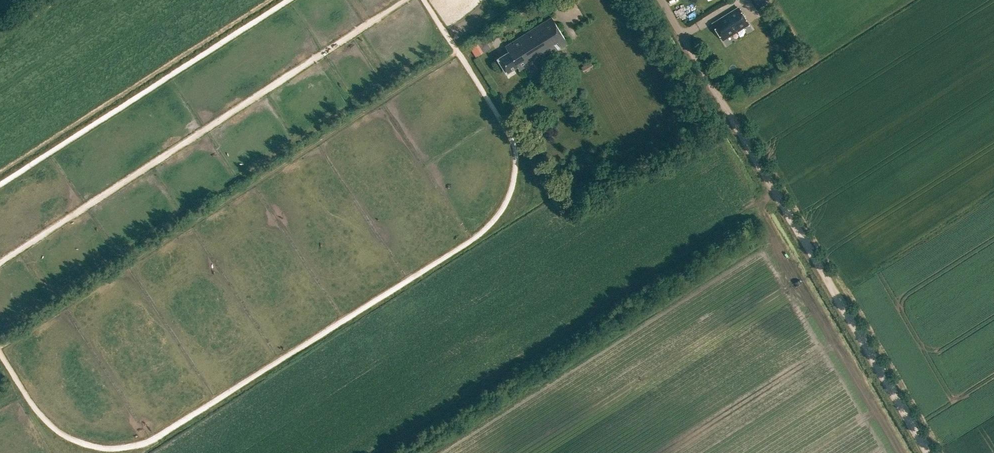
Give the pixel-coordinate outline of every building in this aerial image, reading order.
[(753,4),(756,10),(767,3),(765,0),(759,0),(753,4)] [(738,8),(725,16),(725,17),(722,19),(721,18),(713,23),(716,29),(716,31),(717,34),(720,35),(723,40),(723,38),(747,23),(748,24),(749,24),(738,8)] [(531,65),(567,43),(551,17),(505,45),(509,52),(498,59),(506,73),(518,66),(519,69),(530,63),(531,65)] [(476,43),(469,47),(475,57),(482,53),(476,43)] [(551,70),(560,65),(558,63),(565,59),(561,51),(540,64),(544,72),(550,68),(551,70)]
